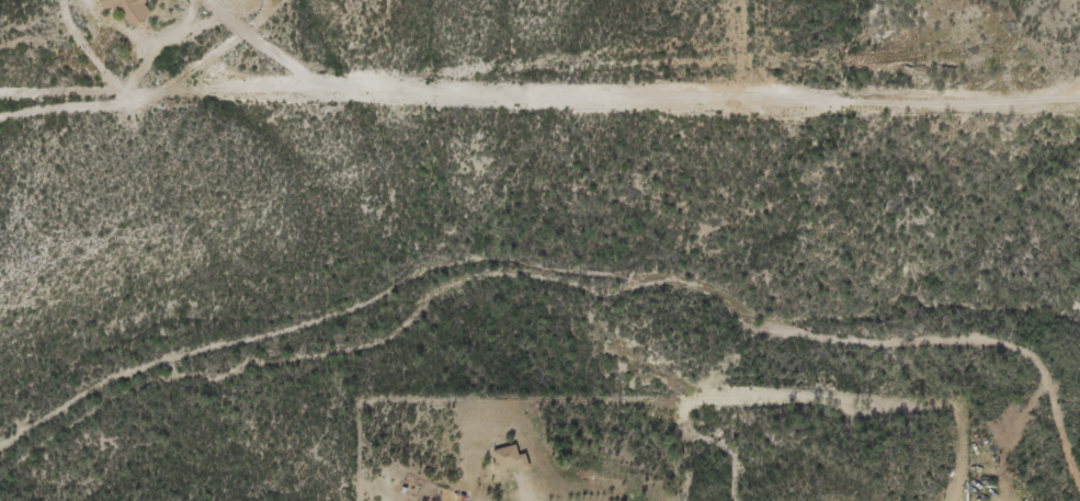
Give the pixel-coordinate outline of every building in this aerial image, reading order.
[(510,447),(484,454),(490,474),(516,467),(510,447)]
